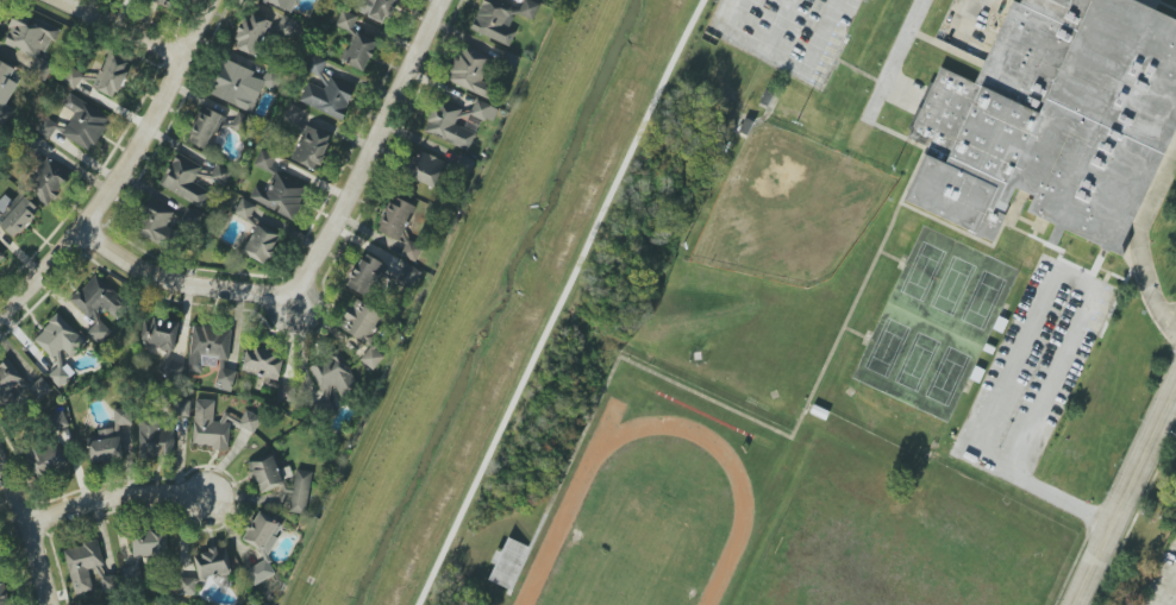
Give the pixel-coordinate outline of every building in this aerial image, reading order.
[(296,0),(264,0),(291,12),(296,0)] [(386,24),(397,0),(362,0),(357,12),(386,24)] [(539,4),(529,0),(521,0),(518,8),(496,0),(482,0),(470,31),(510,45),(515,31),(509,29),(514,14),(533,21),(539,4)] [(1129,0),(1020,0),(1018,5),(1013,2),(975,83),(940,67),(908,138),(949,157),(945,165),(926,156),(902,203),(992,244),(1017,189),(1036,197),(1027,212),(1122,259),(1121,247),(1175,131),(1175,22),(1129,0)] [(357,16),(341,10),(336,26),(352,31),(357,16)] [(273,23),(248,11),(232,46),(256,58),(273,23)] [(280,32),(291,37),(298,23),(287,17),(280,32)] [(35,57),(29,73),(45,79),(51,64),(38,58),(40,51),(47,53),(57,28),(34,19),(31,26),(13,19),(3,44),(35,57)] [(377,41),(356,32),(342,62),(364,72),(377,41)] [(489,57),(462,45),(446,80),(488,99),(494,87),(478,80),(489,57)] [(92,87),(114,98),(131,62),(108,52),(92,87)] [(320,77),(328,61),(313,54),(305,70),(320,77)] [(252,112),(262,86),(275,91),(281,74),(267,68),(264,76),(221,59),(207,94),(252,112)] [(8,79),(14,69),(0,61),(0,105),(4,107),(17,84),(8,79)] [(62,80),(73,89),(83,77),(72,67),(62,80)] [(299,104),(343,119),(355,86),(328,77),(324,89),(306,82),(299,104)] [(34,131),(48,140),(54,131),(90,151),(109,117),(70,95),(63,106),(75,112),(66,128),(43,115),(34,131)] [(476,134),(454,124),(461,109),(438,99),(424,131),(468,151),(476,134)] [(498,109),(476,99),(470,115),(492,124),(498,109)] [(290,161),(318,171),(331,135),(300,124),(305,109),(288,104),(282,122),(301,129),(290,161)] [(185,141),(208,152),(225,117),(202,106),(185,141)] [(275,154),(259,150),(255,166),(270,171),(275,154)] [(417,159),(410,156),(402,174),(437,190),(449,163),(420,151),(417,159)] [(159,185),(202,208),(211,192),(192,182),(201,166),(176,152),(159,185)] [(70,171),(44,158),(26,192),(52,205),(70,171)] [(214,170),(199,168),(198,182),(226,186),(229,168),(214,166),(214,170)] [(294,219),(308,186),(275,172),(267,191),(254,186),(249,200),(294,219)] [(5,195),(0,200),(0,213),(1,214),(0,215),(0,226),(15,239),(40,210),(20,192),(12,201),(5,195)] [(398,241),(414,206),(392,195),(375,230),(398,241)] [(234,214),(249,220),(255,204),(240,198),(234,214)] [(135,235),(171,247),(179,224),(196,230),(202,214),(185,208),(182,215),(146,203),(135,235)] [(266,264),(279,235),(256,225),(243,254),(266,264)] [(401,256),(416,262),(422,246),(407,240),(401,256)] [(388,266),(364,253),(346,286),(370,299),(388,266)] [(421,271),(406,262),(394,283),(409,292),(421,271)] [(126,302),(95,274),(70,300),(95,323),(86,333),(100,346),(113,332),(93,314),(101,306),(113,317),(126,302)] [(338,328),(368,344),(385,314),(355,297),(338,328)] [(32,339),(58,365),(47,375),(60,388),(76,373),(65,362),(86,341),(58,313),(32,339)] [(178,321),(143,316),(139,346),(175,350),(178,321)] [(194,324),(187,370),(201,373),(202,365),(218,368),(215,388),(232,391),(235,371),(226,369),(232,330),(194,324)] [(359,360),(373,370),(383,356),(370,346),(359,360)] [(283,356),(246,348),(241,372),(278,379),(283,356)] [(341,398),(358,391),(341,351),(308,365),(321,396),(337,389),(341,398)] [(175,380),(183,365),(164,355),(155,370),(175,380)] [(42,377),(29,386),(9,359),(0,365),(0,404),(3,407),(28,389),(37,402),(52,391),(42,377)] [(291,403),(292,383),(266,381),(265,402),(291,403)] [(192,446),(228,448),(229,428),(257,430),(258,414),(243,413),(243,416),(216,414),(217,400),(195,399),(192,446)] [(315,405),(321,415),(333,408),(327,399),(315,405)] [(91,464),(125,459),(121,425),(126,424),(124,409),(113,410),(116,428),(87,432),(91,464)] [(68,425),(62,410),(44,418),(51,432),(68,425)] [(139,458),(173,457),(172,429),(158,429),(158,423),(138,424),(139,458)] [(68,465),(56,438),(25,451),(37,479),(68,465)] [(248,463),(258,491),(283,483),(273,455),(248,463)] [(290,513),(307,515),(310,471),(293,470),(290,513)] [(275,575),(266,555),(284,525),(258,510),(241,540),(259,550),(264,561),(245,570),(252,586),(275,575)] [(167,556),(166,530),(132,531),(133,557),(167,556)] [(487,579),(511,590),(522,567),(520,566),(522,561),(509,556),(516,541),(508,538),(500,554),(498,553),(487,579)] [(103,565),(98,541),(64,549),(74,595),(93,590),(88,569),(103,565)] [(194,552),(198,580),(230,575),(226,547),(194,552)] [(112,575),(102,576),(101,566),(97,567),(100,595),(115,592),(112,575)] [(195,595),(196,578),(177,577),(177,594),(195,595)]
